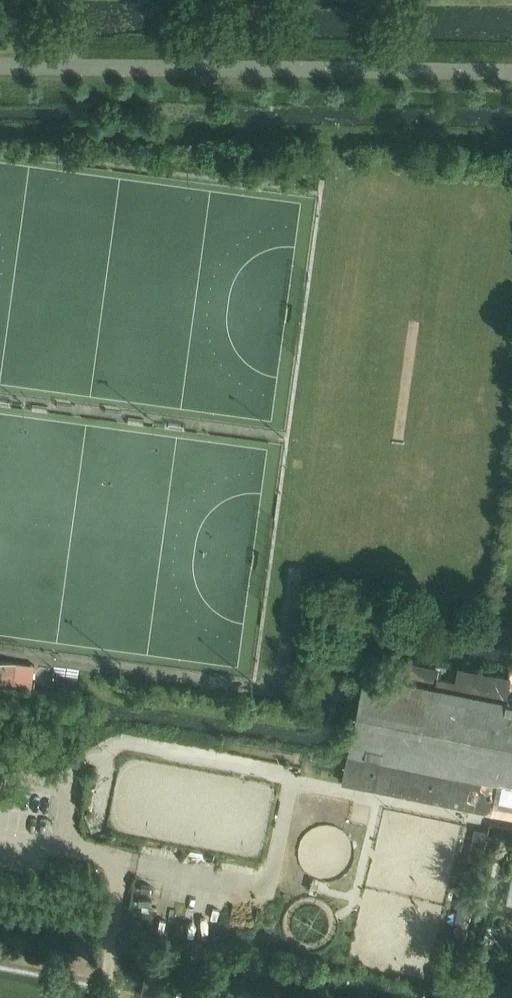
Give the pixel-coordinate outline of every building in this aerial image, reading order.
[(12,686),(16,662),(0,660),(0,685),(12,686)] [(456,675),(455,680),(440,677),(442,668),(408,661),(404,680),(500,699),(507,700),(511,679),(511,680),(511,665),(509,676),(458,666),(456,675)] [(507,700),(500,699),(404,680),(364,672),(346,763),(342,782),(489,812),(511,817),(511,701),(507,700)] [(475,829),(453,936),(467,939),(489,832),(475,829)] [(197,997),(208,997),(210,989),(200,986),(197,997)]
